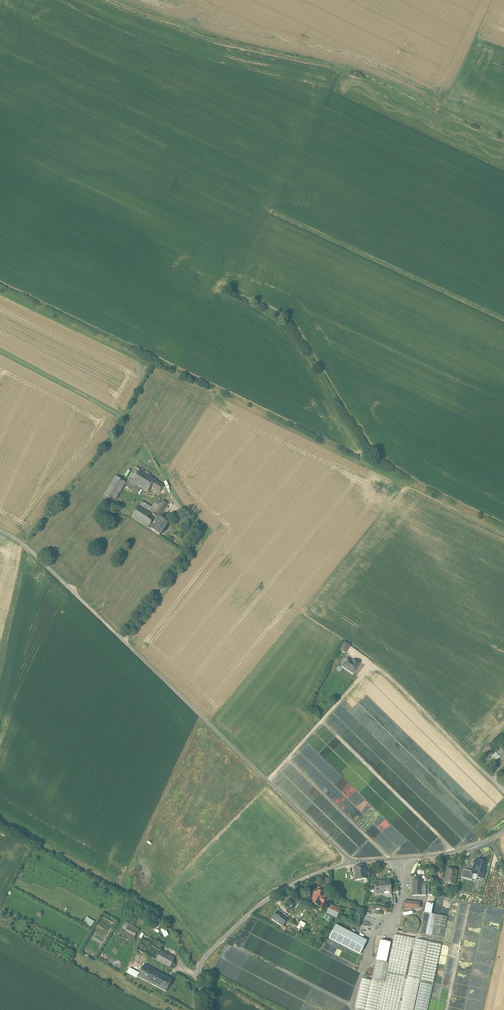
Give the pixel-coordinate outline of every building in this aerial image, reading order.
[(142,467),(140,470),(136,468),(128,480),(141,487),(148,492),(151,487),(155,480),(157,476),(142,467)] [(126,484),(115,477),(105,494),(115,501),(126,484)] [(141,487),(128,480),(126,484),(138,491),(141,487)] [(164,485),(155,480),(151,487),(159,493),(164,485)] [(142,500),(139,505),(154,515),(162,503),(156,499),(152,506),(142,500)] [(162,503),(154,515),(158,518),(167,503),(163,501),(162,503)] [(158,518),(154,515),(139,505),(131,517),(151,530),(158,518)] [(116,518),(116,515),(116,512),(114,510),(111,508),(108,507),(105,508),(103,510),(101,512),(101,515),(101,518),(103,521),(106,522),(109,523),(112,522),(114,521),(116,518)] [(167,524),(158,518),(151,530),(160,535),(167,524)] [(345,641),(340,649),(346,653),(351,644),(345,641)] [(348,657),(342,667),(349,671),(355,661),(353,660),(348,657)] [(355,661),(349,671),(353,673),(359,663),(355,661)] [(492,758),(496,761),(503,752),(503,750),(502,747),(492,758)] [(482,861),(476,859),(472,873),(478,875),(477,877),(483,879),(485,872),(484,871),(486,863),(482,862),(482,861)] [(365,865),(354,867),(356,880),(367,878),(365,865)] [(458,870),(447,868),(445,875),(456,877),(458,870)] [(456,877),(445,875),(444,882),(455,884),(456,877)] [(422,879),(412,879),(412,896),(426,895),(426,886),(422,886),(422,879)] [(390,880),(375,882),(376,894),(383,894),(383,892),(391,891),(390,880)] [(321,890),(319,889),(318,890),(317,890),(315,888),(312,893),(314,893),(324,898),(326,894),(320,891),(321,890)] [(324,898),(314,893),(311,900),(321,904),(324,898)] [(420,903),(404,901),(404,909),(412,910),(412,908),(419,909),(420,903)] [(451,905),(431,902),(431,901),(427,901),(426,904),(426,908),(430,909),(429,911),(449,915),(451,905)] [(338,909),(331,905),(327,913),(335,916),(338,909)] [(278,910),(272,918),(282,925),(283,925),(288,917),(278,910)] [(448,916),(430,913),(426,934),(444,938),(448,916)] [(87,917),(84,923),(92,927),(95,921),(87,917)] [(138,933),(128,928),(130,924),(126,922),(122,930),(135,937),(138,933)] [(139,930),(130,924),(128,928),(138,933),(139,930)] [(367,941),(336,925),(329,938),(360,954),(367,941)] [(135,937),(122,930),(118,936),(132,943),(135,937)] [(395,934),(388,963),(384,983),(378,1009),(398,1009),(404,981),(406,981),(406,979),(407,979),(407,976),(406,975),(414,938),(395,934)] [(144,935),(141,940),(161,951),(164,946),(144,935)] [(400,1009),(414,1009),(428,941),(416,938),(407,976),(407,979),(400,1009)] [(161,951),(141,940),(136,950),(156,960),(161,951)] [(414,1009),(428,1009),(442,944),(429,942),(414,1009)] [(175,958),(161,951),(156,960),(170,968),(175,958)] [(388,963),(376,960),(371,980),(384,983),(388,963)] [(162,974),(145,965),(139,977),(155,986),(162,974)] [(137,977),(140,972),(130,967),(127,973),(137,977)] [(173,980),(162,974),(155,986),(166,992),(173,980)] [(362,978),(356,1009),(361,1009),(378,1009),(384,983),(371,980),(362,978)]
